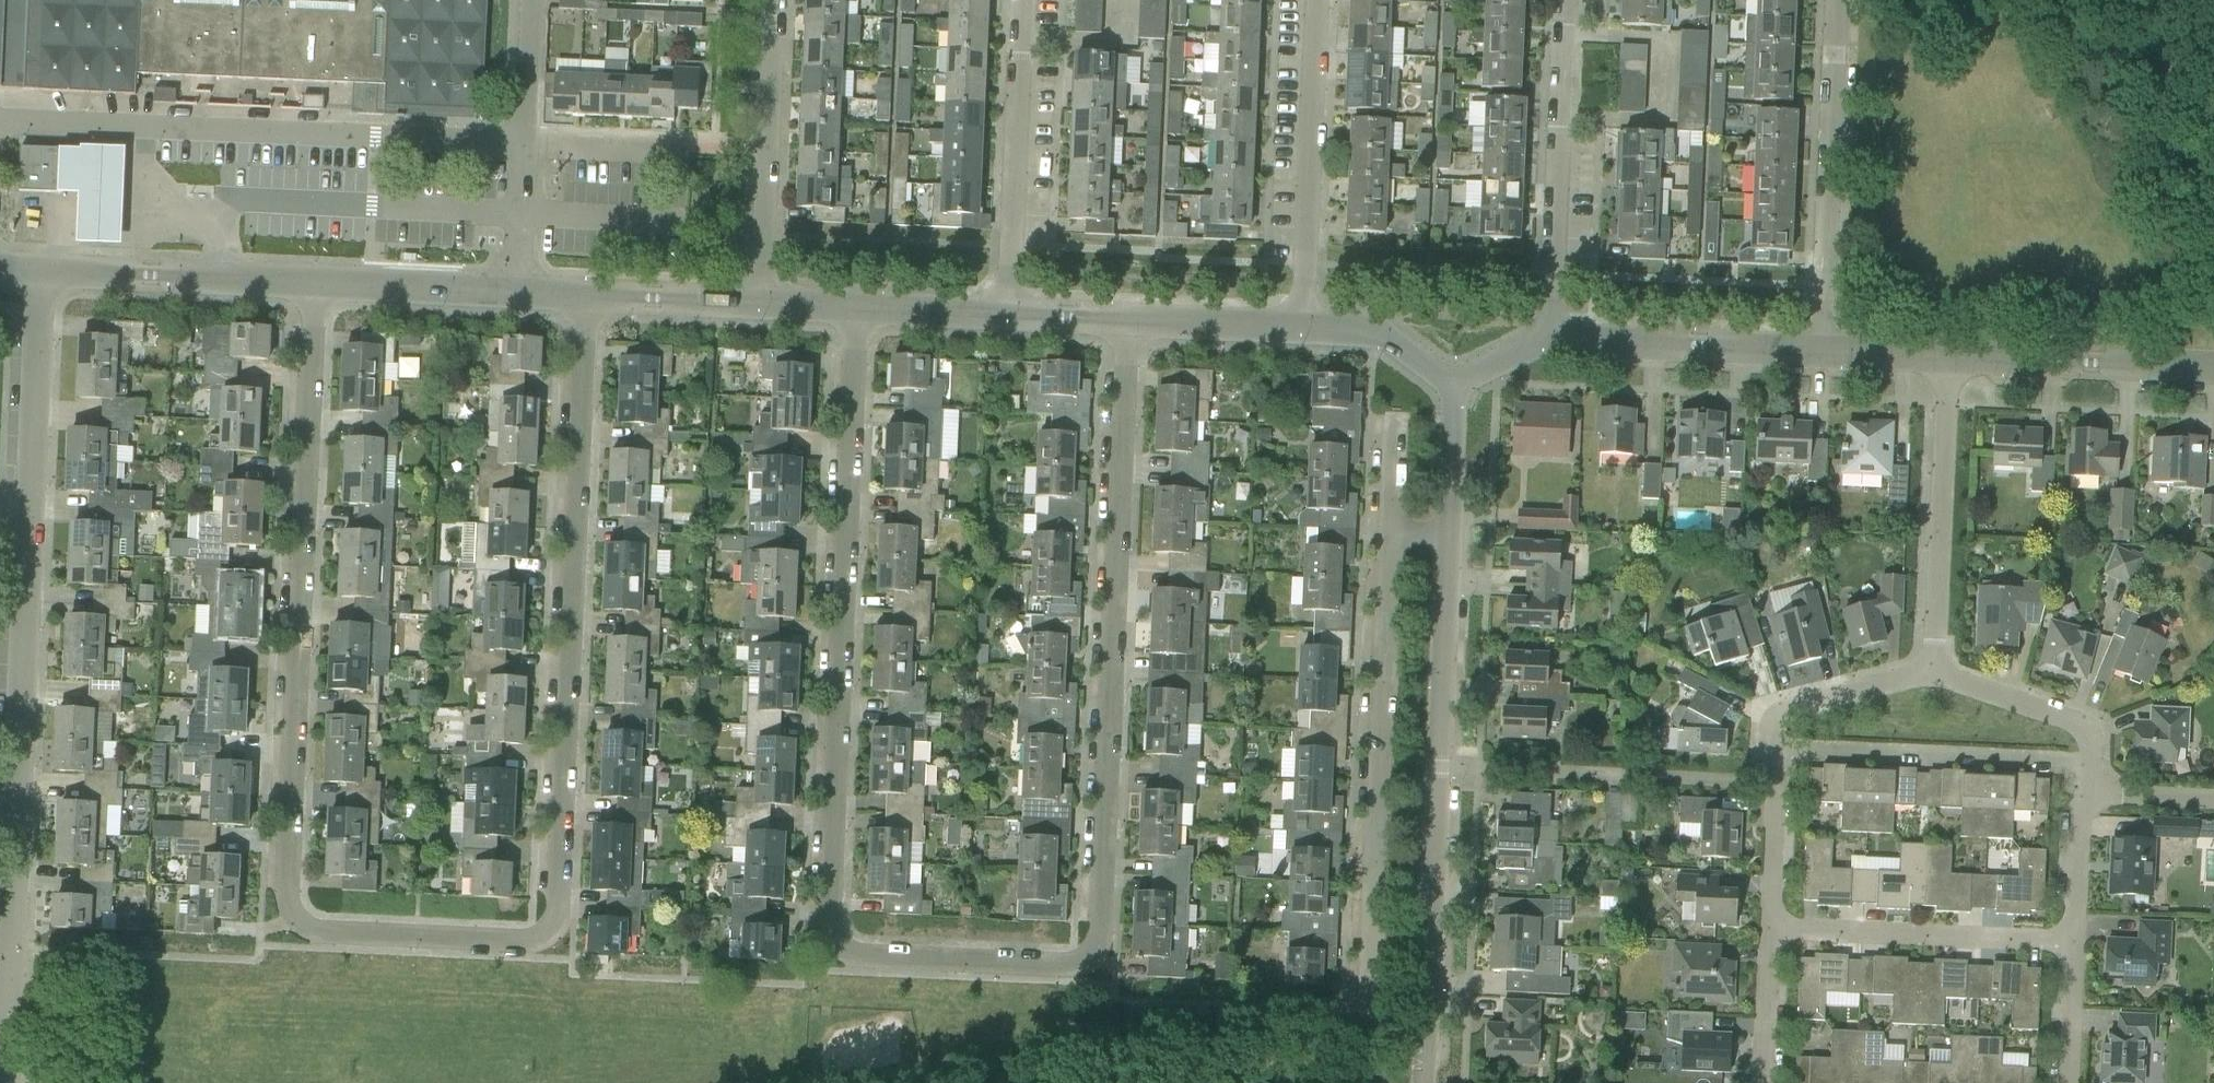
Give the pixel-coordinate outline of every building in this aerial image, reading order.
[(24,91),(67,92),(136,96),(137,74),(157,75),(188,77),(219,78),(262,80),(314,82),(345,84),(353,84),(357,84),(356,104),(357,104),(384,105),(384,107),(386,107),(483,111),(486,29),(487,9),(488,0),(0,0),(0,89),(24,91)] [(559,10),(583,11),(584,3),(584,0),(559,0),(559,9),(559,10)] [(807,16),(843,17),(844,0),(808,0),(807,16)] [(880,13),(894,13),(895,0),(881,0),(880,13)] [(900,14),(914,14),(915,0),(901,0),(900,14)] [(951,22),(987,23),(988,0),(952,0),(951,22)] [(1139,13),(1165,14),(1166,1),(1142,0),(1140,0),(1139,13)] [(1223,8),(1258,10),(1259,0),(1223,0),(1223,8)] [(1350,27),(1389,29),(1390,1),(1367,0),(1351,0),(1350,27)] [(1669,0),(1622,0),(1621,26),(1671,28),(1672,0),(1669,0)] [(1794,19),(1795,0),(1744,0),(1744,1),(1758,1),(1758,18),(1794,19)] [(1709,2),(1698,2),(1697,18),(1709,19),(1709,2)] [(584,3),(583,11),(592,11),(593,3),(584,3)] [(1186,5),(1172,5),(1171,26),(1185,26),(1186,5)] [(1102,7),(1076,6),(1075,19),(1102,21),(1102,7)] [(1487,6),(1485,33),(1522,35),(1524,7),(1487,6)] [(1223,8),(1222,35),(1257,37),(1258,10),(1223,8)] [(606,22),(607,11),(597,10),(596,22),(606,22)] [(614,12),(607,11),(606,22),(630,23),(630,13),(614,12)] [(630,13),(630,23),(643,23),(654,24),(654,14),(630,13)] [(1139,13),(1138,26),(1165,27),(1165,14),(1139,13)] [(654,14),(654,24),(664,24),(664,26),(677,27),(677,14),(663,14),(654,14)] [(701,15),(677,14),(677,27),(700,28),(701,15)] [(1425,30),(1436,31),(1437,14),(1425,14),(1425,30)] [(1444,15),(1443,31),(1455,32),(1456,15),(1444,15)] [(807,27),(806,42),(842,44),(859,45),(860,18),(857,18),(843,17),(807,16),(807,27)] [(1758,18),(1758,19),(1747,18),(1746,44),(1756,45),(1793,47),(1794,19),(1758,18)] [(1102,21),(1075,19),(1075,33),(1101,34),(1102,21)] [(987,23),(951,22),(937,21),(936,32),(951,33),(950,50),(985,52),(987,23)] [(879,46),(892,47),(893,26),(880,25),(879,46)] [(900,26),(899,47),(913,47),(913,26),(900,26)] [(1165,27),(1138,26),(1138,39),(1164,40),(1165,27)] [(1350,27),(1348,54),(1388,56),(1389,29),(1350,27)] [(1715,27),(1714,44),(1726,44),(1727,28),(1715,27)] [(1436,31),(1425,30),(1424,47),(1436,48),(1436,31)] [(1455,32),(1443,31),(1442,48),(1454,48),(1455,32)] [(1485,33),(1485,34),(1471,33),(1470,45),(1485,45),(1484,61),(1521,62),(1522,35),(1485,33)] [(1682,33),(1682,46),(1707,48),(1708,34),(1682,33)] [(1257,37),(1222,35),(1205,34),(1204,45),(1221,46),(1220,62),(1256,64),(1257,37)] [(1171,38),(1170,59),(1183,60),(1184,39),(1171,38)] [(806,42),(805,71),(840,72),(842,44),(806,42)] [(1726,44),(1714,44),(1713,60),(1725,61),(1726,44)] [(1793,47),(1756,45),(1755,73),(1792,74),(1793,47)] [(892,47),(879,46),(878,67),(892,68),(892,47)] [(1621,46),(1620,60),(1646,61),(1647,48),(1621,46)] [(1707,48),(1682,46),(1681,59),(1707,61),(1707,48)] [(913,47),(899,47),(898,68),(912,69),(913,47)] [(950,50),(949,77),(949,78),(984,79),(985,52),(950,50)] [(1077,54),(1076,83),(1111,84),(1113,56),(1077,54)] [(1388,56),(1348,54),(1347,82),(1397,84),(1398,71),(1387,70),(1388,56)] [(1183,60),(1170,59),(1169,80),(1182,81),(1183,60)] [(1707,61),(1681,59),(1681,72),(1706,74),(1707,61)] [(1620,60),(1619,73),(1646,74),(1646,61),(1620,60)] [(1521,62),(1484,61),(1483,89),(1520,90),(1521,62)] [(674,70),(675,71),(673,109),(674,109),(698,110),(699,102),(711,102),(713,64),(674,62),(674,70)] [(1203,75),(1202,88),(1255,92),(1256,64),(1220,62),(1220,75),(1203,75)] [(602,117),(625,118),(627,79),(628,64),(604,63),(604,78),(602,117)] [(1150,65),(1149,86),(1162,86),(1163,65),(1150,65)] [(649,119),(674,120),(674,109),(673,109),(675,71),(674,70),(652,69),(651,80),(649,119)] [(1423,69),(1422,85),(1434,86),(1435,69),(1423,69)] [(840,72),(805,71),(804,97),(839,98),(840,72)] [(1681,72),(1680,86),(1706,87),(1706,74),(1681,72)] [(1792,74),(1755,73),(1744,72),(1743,86),(1755,87),(1754,101),(1791,103),(1792,74)] [(1646,74),(1619,73),(1619,86),(1645,88),(1646,74)] [(545,86),(544,100),(555,100),(554,114),(579,116),(580,77),(556,76),(555,86),(545,86)] [(935,76),(935,87),(948,87),(947,104),(983,105),(984,90),(984,79),(949,78),(949,77),(935,76)] [(1441,76),(1440,92),(1452,93),(1453,76),(1441,76)] [(579,116),(602,117),(604,78),(580,77),(579,116)] [(625,118),(649,119),(651,80),(627,79),(625,118)] [(877,80),(876,101),(890,101),(891,80),(877,80)] [(897,80),(896,101),(910,102),(911,81),(897,80)] [(1397,84),(1347,82),(1346,110),(1396,112),(1397,84)] [(1111,84),(1076,83),(1075,110),(1110,111),(1111,84)] [(1434,86),(1422,85),(1421,102),(1433,102),(1434,86)] [(1645,88),(1619,86),(1618,100),(1645,101),(1645,88)] [(1255,92),(1202,88),(1202,97),(1205,102),(1214,102),(1213,116),(1218,117),(1254,118),(1255,92)] [(1711,105),(1723,105),(1724,89),(1712,88),(1711,105)] [(154,103),(176,104),(176,91),(155,90),(154,103)] [(1148,92),(1147,113),(1161,114),(1162,93),(1148,92)] [(1452,93),(1440,92),(1440,109),(1451,109),(1452,93)] [(1167,114),(1181,114),(1182,93),(1168,93),(1167,114)] [(1705,94),(1680,93),(1679,106),(1705,107),(1705,94)] [(303,96),(303,110),(324,111),(324,97),(303,96)] [(839,98),(804,97),(802,125),(838,126),(839,98)] [(1487,99),(1485,128),(1525,129),(1526,101),(1487,99)] [(1645,101),(1618,100),(1618,112),(1644,114),(1645,101)] [(890,101),(876,101),(875,122),(889,123),(890,101)] [(910,102),(896,101),(896,123),(909,123),(910,102)] [(983,105),(947,104),(946,132),(982,133),(983,105)] [(1723,105),(1711,105),(1711,121),(1722,122),(1723,105)] [(1705,107),(1679,106),(1679,119),(1704,120),(1705,107)] [(1075,110),(1073,137),(1109,139),(1122,139),(1123,128),(1109,128),(1110,111),(1075,110)] [(1758,112),(1756,140),(1796,142),(1797,113),(1758,112)] [(1161,114),(1147,113),(1146,134),(1160,135),(1161,114)] [(1181,114),(1167,114),(1166,135),(1180,135),(1181,114)] [(1218,117),(1217,132),(1204,132),(1203,143),(1217,143),(1217,144),(1252,146),(1254,118),(1218,117)] [(1704,120),(1679,119),(1678,132),(1703,133),(1704,120)] [(1351,149),(1388,151),(1389,122),(1352,121),(1351,149)] [(802,125),(801,151),(836,153),(838,126),(802,125)] [(1485,128),(1484,155),(1523,157),(1525,129),(1485,128)] [(1623,133),(1622,143),(1617,143),(1616,161),(1658,163),(1674,164),(1674,146),(1672,146),(1673,131),(1659,130),(1659,135),(1623,133)] [(982,133),(946,132),(930,131),(929,144),(945,145),(945,158),(980,160),(985,160),(986,144),(981,143),(982,133)] [(874,155),(888,156),(889,135),(875,134),(874,155)] [(894,156),(908,157),(909,136),(895,135),(894,156)] [(1419,152),(1431,153),(1432,136),(1420,136),(1419,152)] [(1073,137),(1072,164),(1108,166),(1109,139),(1073,137)] [(1438,137),(1438,153),(1449,154),(1450,137),(1438,137)] [(1756,140),(1755,168),(1794,169),(1796,142),(1756,140)] [(1217,144),(1216,171),(1251,172),(1252,146),(1217,144)] [(1145,168),(1158,168),(1159,147),(1146,147),(1145,168)] [(1166,147),(1165,168),(1178,169),(1179,148),(1166,147)] [(21,148),(19,191),(63,193),(64,149),(21,148)] [(77,152),(58,151),(56,195),(75,196),(73,245),(122,247),(126,150),(77,148),(77,152)] [(1691,148),(1690,165),(1702,165),(1703,149),(1691,148)] [(1388,151),(1351,149),(1350,177),(1387,178),(1404,179),(1404,166),(1387,166),(1388,151)] [(1709,166),(1720,166),(1721,150),(1709,149),(1709,166)] [(801,151),(800,179),(850,181),(850,171),(836,170),(836,153),(801,151)] [(1431,153),(1419,152),(1418,169),(1430,169),(1431,153)] [(1449,154),(1438,153),(1437,170),(1449,170),(1449,154)] [(888,156),(874,155),(873,176),(887,177),(888,156)] [(1484,155),(1483,183),(1522,184),(1523,157),(1484,155)] [(894,156),(893,184),(906,184),(908,157),(894,156)] [(980,160),(945,158),(944,186),(979,188),(980,160)] [(1658,163),(1616,161),(1615,179),(1621,179),(1620,189),(1657,191),(1658,163)] [(1072,164),(1071,191),(1120,194),(1120,183),(1107,182),(1108,166),(1072,164)] [(1702,165),(1690,165),(1689,182),(1701,182),(1702,165)] [(1720,166),(1709,166),(1708,182),(1720,183),(1720,166)] [(1145,168),(1144,190),(1157,190),(1158,168),(1145,168)] [(1178,169),(1165,168),(1164,190),(1177,190),(1178,169)] [(1755,168),(1754,195),(1793,197),(1794,169),(1755,168)] [(1251,172),(1216,171),(1214,197),(1198,196),(1198,197),(1250,200),(1251,172)] [(1350,177),(1348,204),(1385,206),(1387,178),(1350,177)] [(850,181),(800,179),(799,207),(813,208),(812,222),(845,224),(845,209),(846,193),(851,193),(852,181),(850,181)] [(1483,183),(1482,210),(1521,212),(1522,184),(1483,183)] [(893,184),(892,190),(891,226),(904,227),(906,184),(893,184)] [(979,188),(944,186),(933,185),(931,228),(962,229),(963,215),(978,215),(982,215),(983,199),(979,198),(979,188)] [(871,211),(885,211),(886,190),(872,189),(871,211)] [(1657,191),(1620,189),(1619,216),(1656,218),(1657,191)] [(1120,194),(1071,191),(1070,220),(1085,220),(1084,235),(1113,236),(1114,220),(1105,220),(1106,205),(1119,205),(1120,194)] [(1417,207),(1429,208),(1429,191),(1418,191),(1417,207)] [(1436,192),(1435,208),(1447,209),(1448,192),(1436,192)] [(1793,197),(1754,195),(1753,223),(1792,224),(1793,197)] [(1250,200),(1198,197),(1197,208),(1206,208),(1205,224),(1204,224),(1203,240),(1235,241),(1236,227),(1249,228),(1250,200)] [(1142,223),(1156,224),(1157,202),(1143,202),(1142,223)] [(1163,203),(1162,224),(1176,224),(1177,203),(1163,203)] [(1688,220),(1700,220),(1700,204),(1689,203),(1688,220)] [(1385,206),(1348,204),(1347,232),(1384,234),(1385,206)] [(1707,204),(1706,221),(1718,221),(1719,204),(1707,204)] [(1429,208),(1417,207),(1416,224),(1428,224),(1429,208)] [(1447,209),(1435,208),(1434,225),(1446,225),(1447,209)] [(1471,209),(1470,226),(1463,225),(1463,238),(1520,240),(1521,212),(1482,210),(1471,209)] [(1656,218),(1619,216),(1618,245),(1631,245),(1630,260),(1665,261),(1665,245),(1655,245),(1656,218)] [(1700,220),(1688,220),(1687,236),(1699,237),(1700,220)] [(1718,221),(1706,221),(1705,237),(1717,238),(1718,221)] [(1738,254),(1737,264),(1777,266),(1777,252),(1791,252),(1792,224),(1753,223),(1752,249),(1747,249),(1738,254)] [(80,368),(116,370),(128,370),(129,341),(143,342),(144,324),(113,322),(112,339),(82,338),(80,368)] [(191,327),(175,327),(174,348),(191,349),(191,327)] [(268,360),(270,329),(204,327),(202,353),(206,357),(205,374),(231,375),(232,359),(268,360)] [(345,348),(344,379),(380,381),(381,364),(394,365),(395,335),(366,334),(366,348),(345,348)] [(399,337),(399,347),(420,348),(420,338),(399,337)] [(491,356),(490,386),(519,387),(520,373),(540,374),(542,341),(506,340),(505,357),(491,356)] [(623,360),(621,392),(657,393),(657,376),(671,377),(672,347),(643,346),(643,361),(623,360)] [(774,398),(810,400),(811,368),(791,367),(792,353),(763,351),(761,381),(775,382),(774,398)] [(911,410),(942,411),(942,398),(944,398),(945,382),(927,381),(928,359),(893,357),(891,390),(912,391),(911,410)] [(1059,416),(1089,418),(1090,388),(1077,388),(1078,366),(1043,364),(1042,384),(1028,383),(1026,415),(1059,416)] [(116,370),(80,368),(79,399),(109,400),(108,416),(135,418),(145,418),(146,401),(127,400),(127,386),(115,386),(116,370)] [(1159,389),(1157,421),(1193,423),(1208,423),(1209,402),(1211,402),(1213,372),(1183,371),(1182,390),(1159,389)] [(231,375),(205,374),(204,391),(213,391),(213,405),(225,405),(224,421),(259,423),(260,392),(230,391),(231,375)] [(1241,377),(1239,384),(1243,390),(1250,392),(1253,379),(1241,377)] [(1312,428),(1323,429),(1360,430),(1361,401),(1348,400),(1349,378),(1314,377),(1312,428)] [(380,381),(344,379),(343,411),(364,412),(364,427),(398,428),(399,399),(379,398),(380,381)] [(519,387),(490,386),(488,433),(501,433),(537,435),(538,403),(518,402),(519,387)] [(657,393),(621,392),(620,424),(640,425),(639,439),(668,441),(668,433),(669,411),(656,410),(657,393)] [(753,428),(752,444),(786,446),(787,431),(808,432),(810,400),(774,398),(773,416),(760,415),(759,428),(753,428)] [(1517,407),(1515,455),(1566,457),(1568,409),(1552,408),(1552,413),(1541,413),(1536,407),(1517,407)] [(887,427),(886,459),(922,461),(923,440),(940,440),(942,411),(911,410),(910,429),(887,427)] [(1599,410),(1598,434),(1601,434),(1600,454),(1640,456),(1641,427),(1633,426),(1634,412),(1599,410)] [(1729,473),(1743,474),(1744,443),(1723,442),(1724,416),(1706,415),(1702,410),(1697,415),(1679,414),(1677,458),(1729,460),(1729,473)] [(1256,411),(1255,423),(1264,424),(1265,412),(1256,411)] [(135,418),(108,416),(107,432),(71,431),(69,461),(117,463),(118,447),(127,448),(127,434),(134,435),(135,418)] [(1089,418),(1059,416),(1058,435),(1040,434),(1038,466),(1073,468),(1074,446),(1088,447),(1089,418)] [(1757,421),(1756,463),(1808,465),(1807,483),(1825,483),(1827,441),(1810,440),(1811,423),(1792,422),(1792,421),(1790,419),(1782,419),(1781,420),(1780,422),(1757,421)] [(259,423),(224,421),(223,437),(211,437),(211,450),(202,450),(201,467),(227,468),(227,452),(258,453),(259,423)] [(1193,423),(1157,421),(1156,452),(1179,453),(1178,472),(1208,474),(1209,444),(1192,443),(1193,423)] [(1887,506),(1906,507),(1908,467),(1890,466),(1892,424),(1867,423),(1867,426),(1848,425),(1847,447),(1842,447),(1841,474),(1889,476),(1887,506)] [(398,428),(364,427),(364,428),(368,428),(368,442),(347,441),(346,472),(382,474),(383,457),(396,458),(398,428)] [(1993,466),(2032,468),(2030,492),(2053,494),(2055,458),(2041,457),(2042,431),(1995,428),(1993,466)] [(1322,447),(1311,447),(1311,448),(1309,450),(1308,458),(1310,460),(1309,478),(1344,480),(1345,458),(1358,459),(1360,430),(1323,429),(1322,447)] [(1256,430),(1255,442),(1269,443),(1270,430),(1256,430)] [(2068,451),(2067,476),(2102,478),(2102,476),(2116,477),(2118,447),(2103,446),(2104,433),(2073,432),(2072,451),(2068,451)] [(537,435),(501,433),(501,450),(487,450),(487,463),(480,462),(480,479),(508,480),(509,466),(535,467),(537,435)] [(668,433),(668,441),(688,441),(689,434),(668,433)] [(2153,439),(2151,483),(2174,484),(2174,489),(2203,490),(2206,438),(2187,437),(2187,441),(2153,439)] [(668,441),(639,439),(639,454),(612,453),(611,485),(646,486),(647,469),(661,470),(661,457),(667,457),(668,441)] [(786,446),(752,444),(751,474),(764,475),(764,492),(799,493),(801,462),(781,461),(781,446),(786,447),(786,446)] [(922,461),(886,459),(885,491),(905,492),(904,510),(935,512),(944,512),(944,497),(938,497),(938,482),(939,462),(922,461)] [(117,463),(69,461),(68,492),(105,493),(104,509),(136,511),(150,512),(151,496),(133,495),(133,493),(116,493),(117,463)] [(1659,500),(1661,465),(1644,464),(1642,499),(1659,500)] [(1073,468),(1038,466),(1037,498),(1055,498),(1054,517),(1084,519),(1086,489),(1072,489),(1073,468)] [(227,468),(201,467),(200,484),(216,485),(215,498),(227,499),(227,515),(262,516),(263,486),(226,484),(227,468)] [(1675,470),(1662,470),(1662,484),(1675,485),(1675,470)] [(382,474),(346,472),(344,505),(365,505),(364,520),(394,521),(395,492),(381,491),(382,474)] [(1208,474),(1178,472),(1177,491),(1156,490),(1155,522),(1190,524),(1208,524),(1210,486),(1207,486),(1208,474)] [(1309,478),(1308,510),(1299,517),(1299,529),(1355,531),(1356,502),(1343,501),(1344,480),(1309,478)] [(508,480),(480,479),(478,508),(492,509),(491,526),(527,527),(529,496),(508,495),(508,480)] [(646,486),(611,485),(609,517),(630,518),(629,532),(658,534),(659,504),(645,503),(646,486)] [(2128,540),(2129,532),(2132,532),(2134,492),(2110,491),(2108,531),(2114,531),(2113,540),(2128,540)] [(749,508),(748,538),(777,539),(778,525),(798,525),(799,493),(764,492),(763,509),(749,508)] [(2203,496),(2201,527),(2213,527),(2213,496),(2203,496)] [(1564,498),(1563,513),(1520,511),(1519,529),(1576,532),(1578,499),(1564,498)] [(73,524),(72,555),(102,556),(120,557),(121,528),(135,528),(136,511),(104,509),(103,526),(73,524)] [(935,512),(904,510),(904,529),(881,528),(879,560),(917,562),(918,541),(933,541),(935,512)] [(1252,511),(1252,524),(1260,524),(1260,511),(1252,511)] [(172,540),(171,559),(197,560),(223,561),(223,545),(261,547),(262,516),(227,515),(215,514),(213,514),(213,530),(207,534),(199,533),(199,542),(172,540)] [(1035,535),(1034,567),(1069,568),(1070,547),(1083,548),(1084,519),(1054,517),(1037,516),(1036,535),(1035,535)] [(394,521),(364,520),(364,534),(343,534),(342,565),(378,567),(392,567),(392,550),(394,521)] [(1190,524),(1155,522),(1153,553),(1176,554),(1175,573),(1206,575),(1207,545),(1189,544),(1190,524)] [(476,563),(476,572),(504,573),(505,559),(525,560),(527,527),(491,526),(478,525),(477,542),(476,563)] [(1355,531),(1299,529),(1318,530),(1317,548),(1306,548),(1305,579),(1340,581),(1341,559),(1354,560),(1355,531)] [(658,534),(629,532),(628,547),(608,546),(606,578),(642,580),(643,563),(656,564),(658,534)] [(1799,535),(1796,540),(1798,547),(1804,550),(1810,548),(1813,542),(1811,536),(1806,533),(1799,535)] [(747,566),(741,566),(741,584),(759,585),(795,587),(797,555),(776,554),(777,539),(748,538),(747,566)] [(1535,572),(1534,586),(1569,587),(1570,563),(1559,562),(1560,544),(1511,542),(1509,570),(1535,572)] [(2142,558),(2115,547),(2104,575),(2131,586),(2142,558)] [(2192,565),(2207,574),(2213,562),(2213,561),(2200,553),(2192,565)] [(72,555),(70,585),(101,587),(100,603),(127,604),(127,587),(118,586),(119,574),(101,573),(102,556),(72,555)] [(223,561),(197,560),(196,577),(203,577),(202,587),(208,594),(209,594),(208,607),(210,607),(210,608),(222,608),(257,609),(259,579),(222,578),(223,561)] [(917,562),(879,560),(878,592),(901,593),(900,611),(930,613),(931,583),(916,583),(917,562)] [(459,562),(459,571),(466,571),(476,572),(476,563),(462,562),(459,562)] [(378,567),(342,565),(340,597),(361,598),(360,613),(390,614),(391,584),(392,567),(378,567)] [(1034,567),(1032,598),(1026,598),(1025,617),(1032,618),(1032,617),(1080,619),(1081,590),(1068,590),(1069,568),(1034,567)] [(433,570),(432,582),(450,583),(450,570),(435,570),(433,569),(433,570)] [(504,573),(476,572),(474,601),(488,601),(487,618),(523,620),(524,588),(503,587),(504,573)] [(1154,591),(1152,623),(1188,625),(1205,625),(1206,604),(1207,593),(1218,593),(1219,575),(1206,575),(1175,573),(1175,592),(1167,592),(1154,591)] [(1901,612),(1903,578),(1882,577),(1881,596),(1859,602),(1860,607),(1843,612),(1853,650),(1885,641),(1879,618),(1901,612)] [(642,580),(606,578),(605,610),(632,612),(631,626),(660,627),(673,628),(674,624),(668,620),(660,620),(660,611),(654,611),(655,597),(641,597),(642,580)] [(1340,581),(1305,579),(1303,611),(1321,612),(1321,630),(1351,632),(1352,603),(1339,602),(1340,581)] [(1982,582),(1982,589),(1979,589),(1977,645),(2016,647),(2017,624),(2040,625),(2050,585),(2027,584),(2026,591),(2002,590),(2002,583),(1982,582)] [(795,587),(759,585),(759,602),(745,602),(744,631),(773,632),(774,618),(794,619),(795,587)] [(1568,611),(1569,587),(1534,586),(1534,600),(1508,598),(1506,627),(1556,629),(1557,611),(1568,611)] [(139,587),(138,604),(152,605),(153,588),(139,587)] [(1816,642),(1828,638),(1816,592),(1791,599),(1795,613),(1770,619),(1777,645),(1781,644),(1788,667),(1821,658),(1816,642)] [(1609,593),(1609,601),(1623,601),(1623,593),(1609,593)] [(1709,652),(1715,668),(1748,657),(1746,651),(1764,645),(1747,594),(1720,603),(1724,615),(1684,628),(1693,657),(1709,652)] [(69,617),(67,648),(103,649),(104,634),(116,634),(117,621),(134,622),(135,604),(127,604),(100,603),(99,619),(69,617)] [(396,603),(396,615),(410,615),(410,603),(396,603)] [(449,604),(431,604),(431,612),(448,612),(449,604)] [(193,636),(193,653),(218,654),(219,638),(256,640),(257,609),(222,608),(210,608),(209,636),(193,636)] [(2124,610),(2113,635),(2127,641),(2114,671),(2131,678),(2133,674),(2142,678),(2140,682),(2153,687),(2153,686),(2146,683),(2163,640),(2133,628),(2138,616),(2124,610)] [(930,613),(900,611),(899,630),(876,629),(875,661),(913,662),(914,642),(929,642),(930,613)] [(1646,613),(1631,612),(1629,632),(1644,634),(1646,613)] [(390,614),(360,613),(359,627),(333,626),(331,658),(368,659),(390,660),(391,630),(389,630),(390,614)] [(1032,617),(1032,618),(1031,636),(1015,635),(1025,656),(1030,656),(1029,668),(1064,669),(1065,648),(1078,649),(1080,619),(1032,617)] [(473,635),(472,651),(465,651),(465,659),(465,664),(500,665),(500,651),(521,652),(523,620),(487,618),(486,635),(473,635)] [(1152,623),(1151,654),(1174,655),(1173,674),(1203,676),(1204,667),(1204,646),(1205,625),(1188,625),(1152,623)] [(610,640),(608,672),(644,673),(645,657),(658,657),(660,627),(631,626),(630,641),(610,640)] [(1255,629),(1245,639),(1257,651),(1267,642),(1255,629)] [(2062,629),(2052,635),(2043,668),(2060,673),(2061,670),(2082,675),(2089,651),(2092,652),(2097,635),(2080,630),(2079,634),(2062,629)] [(1302,648),(1300,680),(1335,682),(1336,660),(1349,661),(1351,632),(1321,630),(1320,649),(1302,648)] [(779,632),(773,632),(744,631),(743,648),(749,648),(748,661),(762,662),(761,679),(797,680),(799,649),(778,648),(779,632)] [(704,634),(703,647),(715,648),(715,635),(704,634)] [(67,648),(66,678),(96,680),(95,696),(122,697),(123,675),(117,666),(113,666),(114,650),(103,649),(67,648)] [(218,654),(193,653),(192,670),(201,671),(200,684),(212,685),(212,701),(246,702),(248,672),(218,671),(218,654)] [(974,653),(974,667),(988,667),(988,653),(974,653)] [(1537,697),(1569,698),(1570,684),(1561,684),(1561,672),(1548,671),(1549,655),(1505,653),(1504,682),(1538,683),(1537,697)] [(368,659),(331,658),(330,690),(350,691),(350,705),(379,706),(381,677),(367,676),(368,659)] [(913,662),(875,661),(873,692),(896,693),(895,712),(926,714),(927,684),(912,683),(913,662)] [(500,665),(465,664),(464,680),(477,681),(476,694),(490,694),(489,711),(524,713),(526,681),(499,680),(500,665)] [(1064,669),(1029,668),(1028,699),(1046,700),(1045,719),(1075,720),(1077,691),(1063,690),(1064,669)] [(1673,726),(1678,729),(1677,751),(1726,754),(1727,733),(1721,732),(1721,728),(1719,726),(1728,709),(1712,700),(1719,688),(1699,678),(1684,669),(1677,682),(1697,692),(1687,710),(1683,707),(1678,708),(1674,711),(1671,718),(1671,723),(1673,726)] [(644,673),(608,672),(607,704),(627,705),(627,720),(655,721),(657,691),(643,690),(644,673)] [(1203,676),(1173,674),(1172,693),(1149,692),(1148,724),(1183,725),(1201,726),(1202,705),(1203,685),(1203,676)] [(1203,676),(1203,685),(1217,686),(1217,676),(1203,676)] [(747,695),(746,725),(775,726),(776,712),(796,713),(797,680),(761,679),(760,696),(747,695)] [(1335,682),(1300,680),(1299,712),(1310,712),(1309,731),(1346,733),(1347,704),(1334,703),(1335,682)] [(122,697),(95,696),(95,712),(58,710),(57,741),(91,742),(92,726),(105,727),(105,714),(121,715),(122,697)] [(1569,698),(1537,697),(1536,711),(1503,709),(1501,738),(1545,740),(1546,723),(1559,724),(1560,712),(1568,712),(1569,698)] [(189,729),(189,746),(188,747),(214,748),(215,737),(230,737),(230,732),(245,733),(246,702),(212,701),(196,700),(195,716),(190,716),(189,729)] [(327,750),(364,752),(382,753),(383,733),(378,733),(379,706),(350,705),(349,720),(329,719),(327,750)] [(2187,749),(2188,711),(2151,709),(2150,731),(2134,730),(2133,762),(2174,764),(2175,749),(2187,749)] [(467,751),(467,757),(496,758),(496,744),(523,745),(524,713),(489,711),(488,728),(475,728),(474,741),(468,741),(467,751)] [(926,714),(895,712),(895,731),(874,730),(872,762),(925,764),(927,727),(925,727),(926,714)] [(976,716),(975,726),(985,726),(986,717),(976,716)] [(1017,746),(1026,746),(1025,769),(1060,770),(1061,749),(1074,750),(1075,720),(1045,719),(1018,717),(1017,746)] [(606,734),(604,765),(640,767),(640,750),(654,751),(655,721),(627,720),(626,735),(606,734)] [(1183,725),(1148,724),(1146,755),(1167,756),(1166,775),(1196,777),(1197,763),(1199,764),(1200,747),(1182,746),(1183,725)] [(775,726),(746,725),(744,755),(758,755),(757,772),(793,774),(795,742),(774,741),(775,726)] [(1346,733),(1309,731),(1309,732),(1292,731),(1291,750),(1297,751),(1295,781),(1330,783),(1331,761),(1345,762),(1346,733)] [(57,741),(55,771),(92,773),(91,789),(116,790),(118,767),(113,761),(102,760),(103,759),(102,759),(103,743),(91,742),(57,741)] [(153,746),(153,757),(166,757),(166,746),(153,746)] [(188,747),(189,746),(183,746),(182,764),(195,764),(195,777),(215,778),(214,794),(249,796),(250,766),(213,764),(214,748),(188,747)] [(364,752),(327,750),(326,783),(352,784),(352,798),(381,799),(382,783),(376,783),(376,770),(363,769),(364,752)] [(425,756),(424,768),(436,769),(437,756),(425,756)] [(467,757),(465,803),(514,805),(515,773),(495,772),(496,758),(467,757)] [(925,764),(872,762),(871,794),(894,795),(893,813),(923,815),(925,764)] [(640,767),(604,765),(603,798),(623,798),(622,813),(651,814),(652,784),(639,784),(640,767)] [(1253,765),(1240,767),(1242,779),(1255,777),(1253,765)] [(1866,833),(1869,772),(1856,771),(1856,767),(1834,766),(1834,770),(1809,769),(1807,802),(1842,804),(1840,832),(1866,833)] [(1869,772),(1866,833),(1892,835),(1894,806),(1919,807),(1927,808),(1929,775),(1904,774),(1905,769),(1883,768),(1882,773),(1869,772)] [(1060,770),(1025,769),(1023,800),(1024,800),(1023,819),(1070,821),(1072,792),(1059,792),(1060,770)] [(1929,775),(1927,808),(1961,809),(1960,838),(1986,839),(1988,778),(1975,777),(1976,772),(1953,771),(1953,776),(1929,775)] [(698,786),(711,787),(713,773),(699,772),(698,786)] [(736,801),(735,818),(765,819),(765,805),(792,806),(793,774),(757,772),(756,789),(737,788),(736,801)] [(1988,778),(1986,839),(2012,840),(2013,812),(2047,813),(2049,780),(2024,779),(2024,774),(2002,773),(2001,778),(1988,778)] [(1142,793),(1141,825),(1177,826),(1178,805),(1195,806),(1196,777),(1166,775),(1165,794),(1142,793)] [(1295,781),(1295,803),(1288,802),(1283,806),(1282,830),(1287,830),(1287,831),(1341,834),(1343,805),(1329,804),(1330,783),(1295,781)] [(60,804),(59,834),(106,836),(107,807),(120,808),(121,790),(116,790),(91,789),(91,805),(60,804)] [(185,824),(184,839),(210,841),(211,825),(247,827),(249,796),(214,794),(213,810),(201,810),(201,823),(185,822),(185,824)] [(1556,829),(1549,828),(1550,795),(1514,794),(1514,809),(1508,813),(1498,813),(1497,841),(1555,844),(1556,829)] [(1621,827),(1623,795),(1606,795),(1604,846),(1620,847),(1621,827)] [(380,829),(381,799),(352,798),(351,813),(330,812),(329,844),(366,845),(379,846),(380,829)] [(1720,800),(1680,798),(1679,824),(1700,825),(1700,839),(1702,839),(1701,857),(1739,859),(1741,815),(1719,815),(1720,800)] [(514,805),(465,803),(463,850),(491,851),(492,836),(513,837),(514,805)] [(1919,807),(1918,816),(1927,816),(1927,808),(1919,807)] [(595,827),(594,858),(629,860),(630,843),(644,844),(644,831),(650,831),(651,814),(622,813),(622,828),(595,827)] [(871,831),(870,863),(908,864),(909,843),(924,844),(925,828),(923,828),(923,815),(893,813),(892,832),(871,831)] [(725,818),(724,847),(748,849),(747,865),(783,867),(784,835),(764,834),(765,819),(735,818),(735,819),(725,818)] [(1023,819),(1020,870),(1055,871),(1056,850),(1069,851),(1070,821),(1023,819)] [(948,820),(947,829),(961,829),(962,821),(948,820)] [(2197,836),(2197,822),(2154,820),(2153,837),(2196,839),(2197,836)] [(2197,822),(2197,836),(2206,836),(2207,822),(2197,822)] [(174,823),(174,839),(176,839),(184,839),(185,824),(174,823)] [(1177,826),(1141,825),(1139,856),(1160,857),(1159,876),(1190,877),(1190,864),(1192,864),(1193,848),(1176,847),(1177,826)] [(1341,834),(1287,831),(1287,832),(1305,833),(1304,851),(1292,850),(1291,882),(1326,883),(1327,862),(1340,863),(1341,834)] [(106,836),(59,834),(58,865),(88,866),(87,882),(113,884),(115,853),(105,853),(106,836)] [(176,839),(175,857),(191,857),(191,869),(188,869),(187,887),(203,887),(238,889),(239,858),(209,857),(210,841),(184,839),(176,839)] [(1863,904),(1865,871),(1831,869),(1832,841),(1806,840),(1803,901),(1817,902),(1816,907),(1839,908),(1839,903),(1863,904)] [(2151,897),(2154,842),(2112,840),(2110,895),(2151,897)] [(1561,864),(1554,863),(1555,844),(1497,841),(1495,870),(1506,870),(1510,875),(1535,876),(1535,886),(1560,887),(1561,864)] [(366,845),(329,844),(328,876),(348,877),(347,891),(376,892),(377,863),(365,862),(366,845)] [(1865,871),(1863,904),(1887,905),(1887,910),(1909,911),(1910,906),(1923,907),(1926,845),(1900,844),(1898,873),(1865,871)] [(1926,845),(1923,907),(1936,907),(1936,912),(1958,913),(1958,908),(1983,909),(1984,877),(1950,875),(1952,846),(1926,845)] [(491,851),(463,850),(461,879),(475,880),(474,897),(510,899),(511,866),(491,865),(491,851)] [(2018,878),(1984,877),(1983,909),(2007,910),(2007,915),(2029,916),(2029,912),(2043,912),(2046,851),(2019,850),(2018,878)] [(981,856),(963,856),(962,867),(980,868),(981,856)] [(1264,858),(1236,857),(1235,878),(1262,879),(1264,858)] [(629,860),(594,858),(592,891),(613,892),(612,906),(641,907),(643,861),(629,860)] [(908,864),(870,863),(868,895),(891,896),(891,915),(921,916),(922,886),(920,886),(920,865),(908,864)] [(783,867),(747,865),(727,865),(726,899),(732,899),(731,912),(760,913),(761,898),(781,899),(783,867)] [(1621,869),(1621,881),(1633,882),(1633,869),(1621,869)] [(1055,871),(1020,870),(1018,920),(1066,923),(1067,893),(1054,893),(1055,871)] [(1135,894),(1134,925),(1187,928),(1190,877),(1159,876),(1159,895),(1135,894)] [(1736,925),(1737,892),(1718,891),(1718,878),(1677,876),(1676,902),(1695,903),(1694,923),(1701,923),(1701,928),(1715,929),(1715,924),(1736,925)] [(1618,898),(1619,882),(1602,881),(1601,898),(1618,898)] [(113,884),(87,882),(86,898),(56,897),(55,928),(103,930),(103,914),(111,914),(113,884)] [(1291,882),(1290,912),(1282,912),(1281,932),(1337,934),(1338,905),(1325,905),(1326,883),(1291,882)] [(203,887),(203,903),(180,902),(178,934),(206,935),(207,918),(236,920),(238,889),(203,887)] [(1495,944),(1495,945),(1537,946),(1537,947),(1548,947),(1549,922),(1556,922),(1570,923),(1571,897),(1550,896),(1549,901),(1515,900),(1514,918),(1497,918),(1495,944)] [(641,907),(612,906),(611,921),(591,920),(589,953),(625,954),(626,937),(640,937),(641,907)] [(961,906),(961,917),(971,918),(972,906),(961,906)] [(760,913),(731,912),(729,959),(743,960),(778,961),(780,929),(760,928),(760,913)] [(2180,920),(2180,933),(2186,933),(2193,928),(2193,921),(2180,920)] [(2169,924),(2140,923),(2139,942),(2107,940),(2106,973),(2124,974),(2123,985),(2154,986),(2155,965),(2168,965),(2169,924)] [(148,932),(148,934),(157,935),(157,933),(158,930),(153,925),(148,925),(148,932)] [(1187,928),(1134,925),(1133,957),(1138,957),(1138,959),(1142,959),(1142,958),(1156,958),(1155,978),(1185,979),(1186,949),(1187,928)] [(1337,934),(1281,932),(1281,933),(1289,933),(1286,984),(1321,985),(1322,963),(1335,964),(1337,934)] [(1599,932),(1598,947),(1613,948),(1614,932),(1599,932)] [(1492,944),(1491,971),(1506,972),(1508,972),(1508,976),(1515,977),(1515,972),(1535,973),(1535,977),(1533,977),(1532,994),(1569,995),(1570,979),(1559,978),(1560,970),(1561,948),(1555,948),(1548,947),(1537,947),(1537,946),(1495,945),(1495,944),(1492,944)] [(1711,963),(1711,947),(1674,945),(1673,972),(1683,972),(1681,996),(1708,997),(1707,1001),(1732,1002),(1734,964),(1711,963)] [(1624,948),(1624,960),(1636,960),(1636,948),(1624,948)] [(1859,994),(1861,962),(1836,960),(1836,956),(1814,955),(1814,959),(1800,959),(1797,1020),(1824,1022),(1825,993),(1859,994)] [(1861,962),(1859,994),(1893,996),(1891,1025),(1917,1026),(1920,964),(1907,964),(1907,959),(1885,958),(1885,963),(1861,962)] [(1920,964),(1917,1026),(1943,1027),(1945,998),(1978,1000),(1980,967),(1955,966),(1956,961),(1933,960),(1933,965),(1920,964)] [(2004,968),(1980,967),(1978,1000),(2012,1002),(2011,1030),(2037,1031),(2040,970),(2026,969),(2027,964),(2004,963),(2004,968)] [(1600,987),(1599,999),(1611,999),(1611,988),(1600,987)] [(1505,1062),(1507,1062),(1537,1063),(1538,1028),(1537,1028),(1538,1004),(1505,1003),(1504,1027),(1489,1026),(1487,1056),(1505,1057),(1505,1062)] [(1731,1034),(1712,1033),(1713,1014),(1668,1012),(1666,1040),(1683,1045),(1682,1071),(1729,1074),(1731,1034)] [(1622,1013),(1621,1030),(1644,1031),(1645,1015),(1622,1013)] [(2171,1015),(2171,1026),(2182,1027),(2182,1015),(2171,1015)] [(2114,1032),(2113,1047),(2103,1046),(2101,1082),(2114,1082),(2125,1082),(2125,1078),(2143,1079),(2144,1042),(2153,1043),(2154,1017),(2119,1016),(2119,1032),(2114,1032)] [(908,1070),(904,1017),(820,1023),(824,1076),(908,1070)] [(1857,1032),(1831,1031),(1830,1059),(1796,1058),(1795,1082),(1855,1082),(1857,1032)] [(1857,1032),(1855,1082),(1915,1082),(1916,1063),(1882,1062),(1883,1033),(1857,1032)] [(1916,1063),(1915,1082),(1974,1082),(1977,1037),(1951,1036),(1949,1065),(1916,1063)] [(1974,1082),(2035,1082),(2036,1069),(2001,1067),(2002,1039),(1977,1037),(1974,1082)] [(1916,1051),(1916,1062),(1924,1062),(1924,1051),(1916,1051)]
